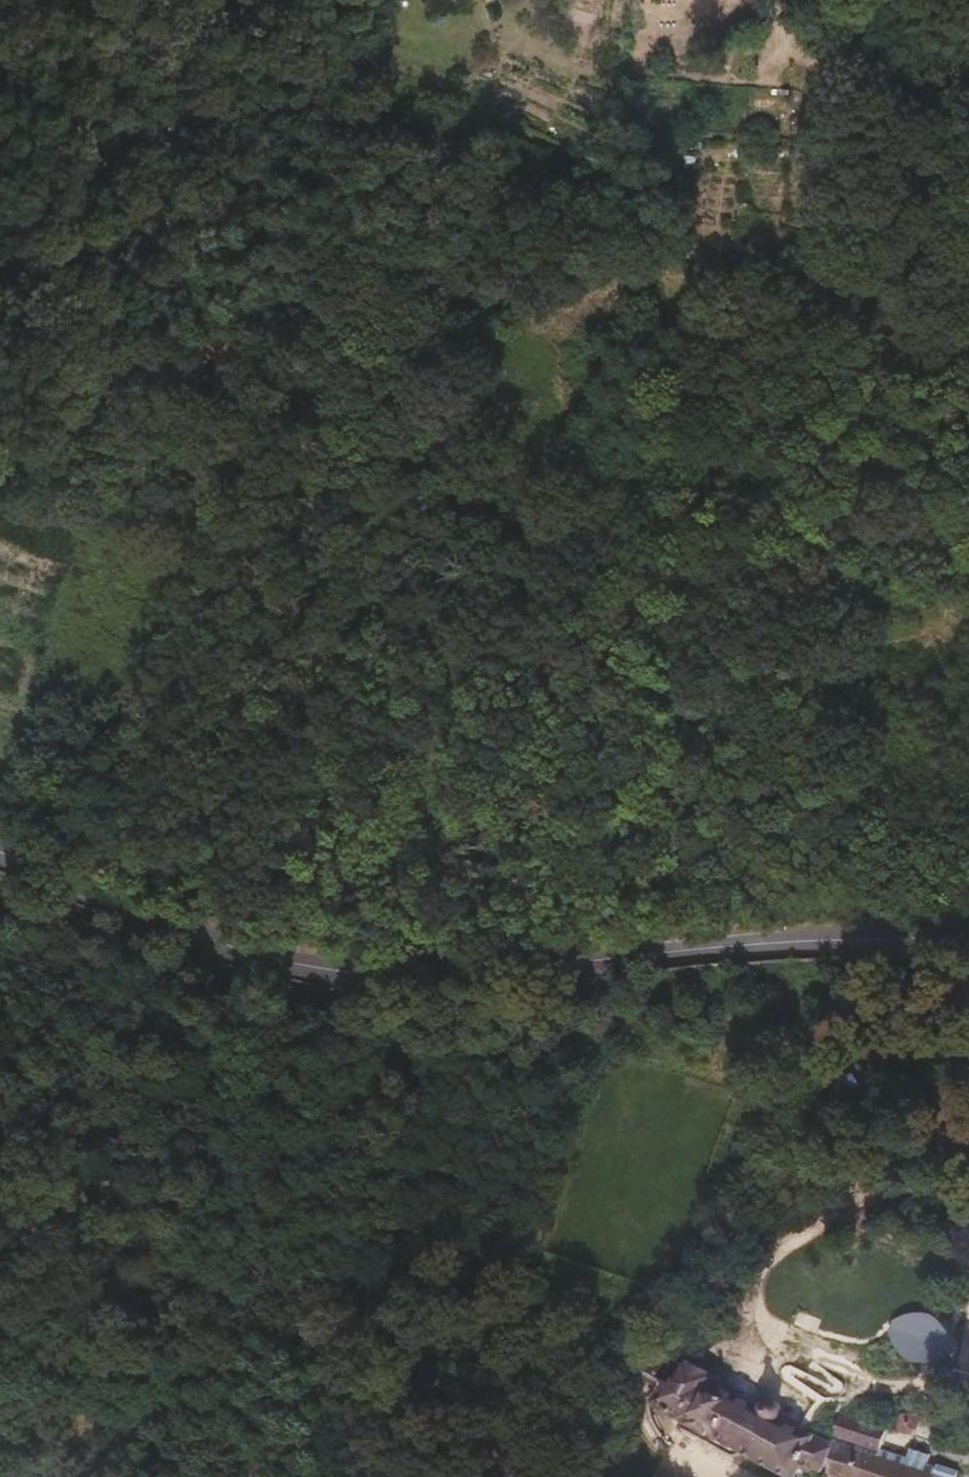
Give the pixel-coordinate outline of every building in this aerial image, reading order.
[(853,1070),(833,1071),(824,1089),(834,1104),(853,1104),(863,1087),(853,1070)] [(673,1369),(657,1400),(795,1476),(803,1464),(842,1476),(960,1476),(962,1471),(954,1468),(953,1471),(932,1464),(934,1456),(914,1450),(911,1458),(884,1450),(889,1430),(844,1416),(836,1443),(784,1416),(785,1406),(783,1403),(780,1399),(777,1398),(774,1399),(771,1399),(768,1401),(765,1403),(762,1409),(715,1384),(720,1374),(686,1355),(677,1371),(673,1369)]
